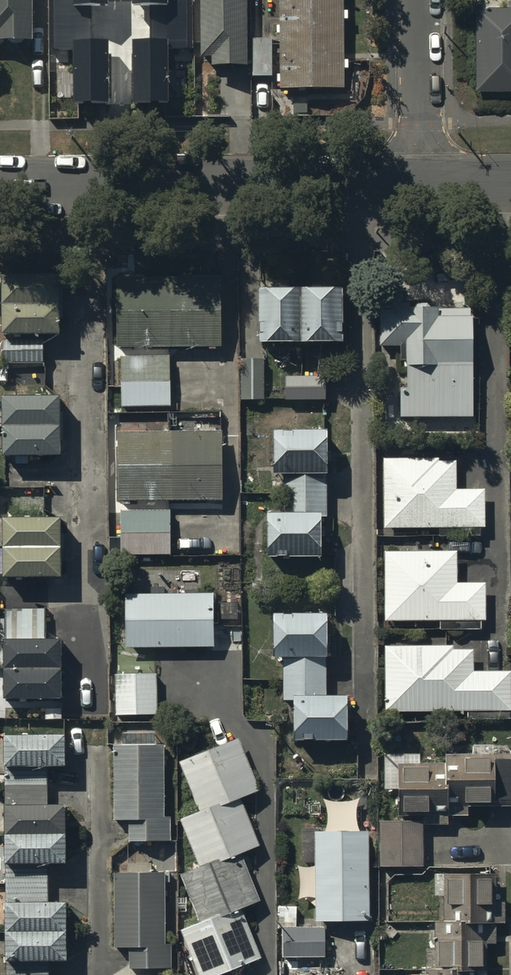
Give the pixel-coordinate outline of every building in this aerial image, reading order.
[(0,49),(0,46),(33,46),(33,0),(0,0),(0,49)] [(52,50),(70,50),(70,104),(109,103),(108,46),(90,47),(91,2),(108,2),(108,0),(52,0),(52,50)] [(131,1),(147,1),(148,44),(131,44),(133,102),(167,101),(168,49),(191,48),(191,0),(131,0),(131,1)] [(201,63),(214,63),(214,71),(249,71),(248,0),(201,0),(201,63)] [(281,29),(278,29),(278,36),(281,36),(281,77),(278,77),(278,86),(281,86),(281,92),(346,91),(346,72),(350,72),(350,64),(345,64),(344,24),(349,24),(349,14),(345,14),(345,0),(280,0),(281,29)] [(475,12),(475,96),(510,96),(510,12),(475,12)] [(272,41),(253,41),(253,79),(272,79),(272,41)] [(222,349),(221,281),(144,282),(144,274),(119,275),(119,282),(118,282),(119,350),(222,349)] [(62,340),(61,282),(4,283),(4,341),(62,340)] [(344,348),(344,295),(261,295),(261,349),(344,348)] [(402,420),(474,419),(473,310),(411,311),(411,305),(381,306),(381,350),(401,350),(401,365),(409,365),(409,391),(401,391),(402,420)] [(44,366),(44,347),(4,347),(4,366),(44,366)] [(170,410),(170,359),(122,360),(123,410),(170,410)] [(265,364),(242,364),(242,401),(264,401),(265,364)] [(326,402),(326,380),(286,381),(286,402),(326,402)] [(62,460),(62,402),(3,403),(4,461),(62,460)] [(222,504),(222,435),(146,434),(146,429),(121,428),(121,436),(119,436),(119,504),(222,504)] [(328,521),(327,437),(275,436),(275,481),(285,481),(285,519),(270,519),(270,562),(323,563),(323,520),(328,521)] [(456,492),(456,464),(439,464),(439,461),(385,461),(385,532),(486,532),(486,492),(456,492)] [(171,558),(171,512),(121,512),(121,557),(171,558)] [(62,584),(62,525),(5,525),(6,585),(62,584)] [(457,587),(457,554),(385,554),(385,623),(486,623),(486,586),(457,587)] [(213,644),(212,591),(125,592),(126,645),(213,644)] [(63,645),(46,645),(46,611),(0,611),(0,627),(7,627),(7,643),(6,643),(6,704),(63,704),(63,645)] [(328,703),(326,620),(275,621),(275,663),(284,663),(284,704),(295,704),(296,747),(349,747),(349,703),(328,703)] [(510,673),(473,674),(473,653),(454,653),(454,649),(386,650),(387,716),(510,714),(510,700),(510,673)] [(157,718),(157,678),(116,678),(116,718),(157,718)] [(51,967),(67,967),(68,906),(49,906),(49,870),(68,870),(69,809),(50,809),(50,774),(66,774),(67,741),(6,740),(6,743),(0,743),(0,787),(6,788),(7,965),(8,974),(51,974),(51,967)] [(262,962),(241,914),(260,903),(241,860),(261,850),(242,803),(262,793),(239,742),(181,766),(201,816),(181,823),(201,871),(182,879),(201,926),(183,932),(199,974),(230,974),(262,962)] [(165,820),(164,749),(115,749),(115,824),(129,824),(130,845),(171,845),(171,820),(165,820)] [(447,757),(447,766),(422,766),(422,758),(386,758),(386,792),(400,792),(400,822),(380,822),(380,869),(425,869),(425,829),(448,829),(448,821),(469,821),(469,810),(510,810),(510,757),(447,757)] [(316,924),(371,922),(368,835),(321,837),(321,829),(302,830),(304,867),(314,867),(316,924)] [(165,947),(164,876),(116,877),(117,952),(131,952),(131,971),(173,971),(173,946),(165,947)] [(487,945),(495,946),(496,878),(436,877),(436,900),(444,900),(444,922),(436,922),(435,953),(428,953),(427,974),(487,974),(487,945)] [(326,961),(325,930),(284,931),(285,962),(326,961)]
